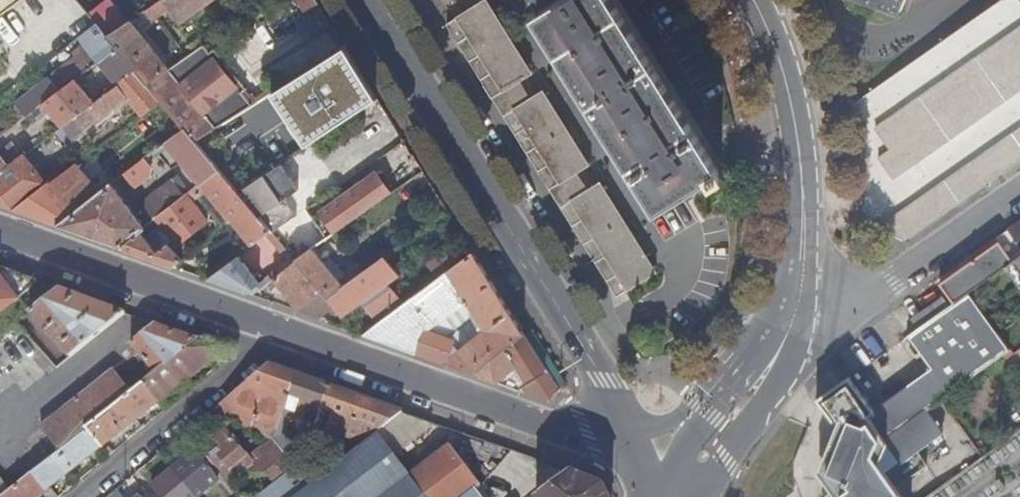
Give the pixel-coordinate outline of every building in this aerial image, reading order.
[(19,0),(0,0),(0,15),(19,0)] [(212,0),(161,0),(147,9),(153,20),(170,8),(180,23),(212,0)] [(501,92),(530,74),(485,0),(484,0),(446,24),(481,79),(484,76),(496,95),(501,92)] [(611,0),(565,0),(537,18),(657,210),(711,178),(714,182),(721,178),(718,174),(719,173),(611,0)] [(852,106),(858,138),(860,161),(862,194),(862,218),(906,242),(1019,162),(1019,0),(1003,0),(852,106)] [(904,0),(877,0),(901,9),(904,0)] [(91,15),(98,24),(107,35),(123,24),(108,4),(91,15)] [(225,31),(232,25),(229,19),(221,25),(225,31)] [(170,70),(169,69),(131,20),(123,24),(107,35),(119,49),(148,84),(170,70)] [(98,24),(80,37),(86,45),(89,49),(79,57),(42,85),(51,97),(75,80),(99,62),(119,49),(107,35),(98,24)] [(89,49),(86,45),(76,53),(79,57),(89,49)] [(231,105),(243,98),(203,45),(190,54),(231,105)] [(323,107),(336,125),(366,104),(352,82),(362,75),(344,47),(302,74),(322,107),(323,107)] [(127,98),(141,115),(160,100),(147,85),(148,84),(119,49),(99,62),(117,85),(104,94),(104,95),(94,103),(75,80),(51,97),(32,111),(38,119),(50,111),(63,126),(54,133),(64,146),(127,98)] [(185,129),(195,142),(232,119),(251,107),(243,98),(231,105),(190,54),(169,69),(170,70),(148,84),(147,85),(160,100),(185,129)] [(275,139),(322,107),(302,74),(251,107),(232,119),(237,124),(229,129),(260,164),(266,160),(263,156),(269,151),(267,147),(277,141),(275,139)] [(530,74),(501,92),(511,110),(541,91),(530,74)] [(366,104),(376,98),(362,75),(352,82),(366,104)] [(26,115),(32,111),(51,97),(42,85),(17,103),(26,115)] [(511,110),(557,183),(587,164),(541,91),(511,110)] [(218,170),(238,193),(280,163),(336,125),(323,107),(322,107),(275,139),(277,141),(267,147),(269,151),(263,156),(266,160),(260,164),(251,171),(219,136),(229,129),(237,124),(232,119),(195,142),(218,170)] [(201,183),(218,170),(195,142),(185,129),(167,141),(201,183)] [(251,171),(260,164),(229,129),(219,136),(251,171)] [(20,150),(12,139),(0,148),(0,155),(5,161),(20,150)] [(13,209),(25,199),(66,169),(60,161),(55,165),(55,170),(42,177),(20,150),(5,161),(0,155),(0,205),(13,209)] [(144,158),(122,174),(133,187),(150,176),(151,167),(144,158)] [(238,193),(270,231),(272,234),(297,215),(285,198),(298,189),(280,163),(238,193)] [(557,183),(568,201),(598,182),(587,164),(557,183)] [(13,209),(57,225),(95,194),(72,165),(66,169),(25,199),(13,209)] [(232,218),(253,244),(270,231),(238,193),(218,170),(201,183),(195,188),(200,196),(201,197),(209,192),(231,219),(232,218)] [(335,232),(390,192),(376,173),(324,209),(321,211),(335,232)] [(143,201),(155,218),(190,192),(178,176),(143,201)] [(568,201),(622,286),(652,268),(598,182),(568,201)] [(57,225),(121,248),(145,229),(143,227),(110,183),(95,194),(57,225)] [(121,248),(171,266),(181,258),(169,244),(168,243),(156,251),(146,237),(149,235),(149,234),(161,225),(173,240),(176,244),(208,221),(193,201),(200,196),(195,188),(190,192),(155,218),(143,227),(145,229),(121,248)] [(328,237),(335,232),(321,211),(324,209),(318,202),(307,209),(328,237)] [(997,240),(1013,262),(1019,256),(1019,223),(997,240)] [(168,243),(169,244),(173,240),(161,225),(149,234),(149,235),(146,237),(156,251),(168,243)] [(278,275),(295,262),(272,234),(270,231),(253,244),(278,275)] [(997,240),(972,257),(975,260),(940,284),(954,303),(968,294),(1005,267),(1013,262),(997,240)] [(384,257),(388,255),(384,249),(379,252),(376,248),(358,261),(365,271),(384,257)] [(321,293),(327,299),(342,288),(311,250),(295,262),(321,293)] [(473,374),(523,332),(473,252),(363,334),(473,374)] [(1013,262),(1005,267),(1019,288),(1019,256),(1013,262)] [(336,310),(341,317),(399,276),(384,257),(365,271),(342,288),(327,299),(336,310)] [(273,279),(297,309),(321,293),(295,262),(278,275),(277,276),(273,279)] [(34,280),(0,268),(0,276),(18,300),(34,280)] [(652,268),(622,286),(625,290),(654,271),(652,268)] [(18,300),(0,276),(0,313),(18,300)] [(257,284),(260,288),(268,282),(265,278),(257,284)] [(377,311),(399,294),(391,283),(369,300),(377,311)] [(30,312),(70,357),(124,313),(60,289),(30,312)] [(296,310),(317,318),(328,308),(332,313),(336,310),(327,299),(321,293),(297,309),(296,310)] [(895,487),(927,465),(917,451),(943,432),(927,409),(939,401),(1009,351),(968,294),(954,303),(949,306),(943,297),(926,309),(933,318),(920,328),(908,336),(930,366),(872,409),(848,378),(818,400),(833,422),(844,414),(853,426),(848,429),(844,423),(838,427),(837,426),(817,474),(835,496),(902,496),(895,487)] [(28,312),(18,300),(0,313),(0,334),(28,312)] [(467,300),(427,331),(454,341),(447,362),(485,329),(467,300)] [(913,318),(920,328),(933,318),(926,309),(913,318)] [(154,371),(195,338),(154,323),(130,342),(154,371)] [(519,382),(511,388),(548,400),(559,389),(523,332),(473,374),(496,382),(515,367),(522,378),(519,380),(519,382)] [(201,369),(227,350),(195,338),(154,371),(141,382),(158,403),(201,369)] [(267,364),(204,416),(205,417),(209,416),(212,416),(251,432),(255,421),(275,430),(295,375),(267,364)] [(58,448),(84,428),(131,390),(113,368),(40,426),(58,448)] [(329,387),(295,375),(275,430),(272,439),(275,443),(285,456),(306,444),(282,433),(289,417),(301,422),(302,419),(315,424),(329,387)] [(100,448),(158,403),(141,382),(131,390),(84,428),(100,448)] [(402,414),(329,387),(315,424),(314,426),(364,444),(376,434),(402,414)] [(410,416),(402,414),(376,434),(380,440),(410,416)] [(393,457),(434,425),(410,416),(380,440),(393,457)] [(255,421),(251,432),(272,439),(275,430),(255,421)] [(100,448),(84,428),(58,448),(58,450),(31,472),(45,491),(49,496),(50,496),(59,496),(60,496),(52,486),(100,448)] [(202,446),(230,481),(242,472),(246,476),(266,475),(276,486),(262,496),(295,496),(309,487),(285,456),(275,443),(264,453),(260,449),(248,459),(223,429),(202,446)] [(480,485),(450,445),(407,477),(393,457),(380,440),(376,434),(364,444),(309,487),(295,496),(464,496),(480,485)] [(272,439),(260,449),(264,453),(275,443),(272,439)] [(107,457),(113,452),(110,447),(103,453),(107,457)] [(172,470),(194,496),(198,496),(217,481),(194,452),(172,470)] [(172,470),(152,487),(160,496),(194,496),(172,470)] [(0,496),(37,496),(45,491),(31,472),(7,491),(0,496)] [(604,485),(585,478),(570,472),(538,496),(609,496),(604,485)] [(483,483),(480,485),(464,496),(481,496),(480,496),(489,491),(484,485),(485,485),(483,483)]
